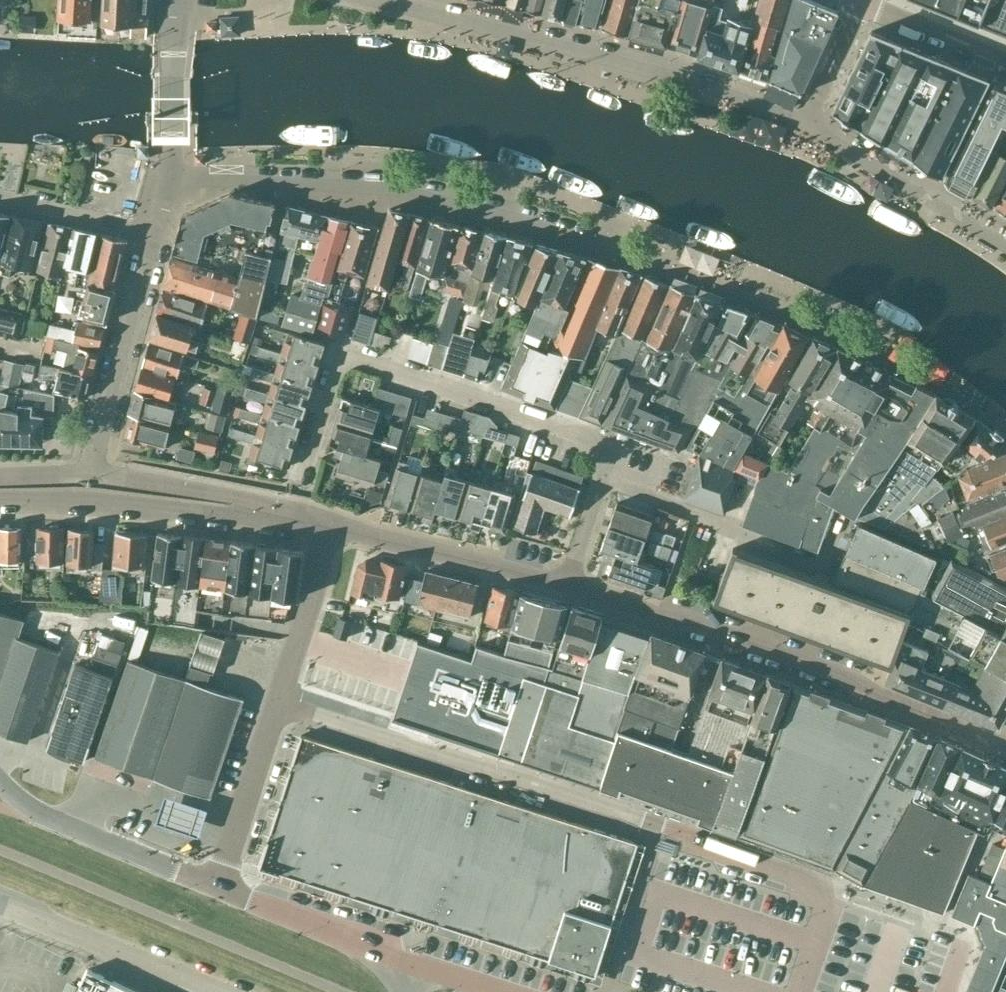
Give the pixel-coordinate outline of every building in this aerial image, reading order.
[(97,0),(59,0),(58,20),(88,21),(89,11),(97,11),(97,0)] [(130,24),(129,36),(145,37),(146,25),(148,0),(103,0),(102,23),(130,24)] [(505,4),(524,9),(526,0),(506,0),(505,4)] [(524,9),(541,13),(545,0),(526,0),(524,9)] [(541,13),(560,18),(565,0),(545,0),(541,13)] [(560,18),(578,23),(596,27),(604,0),(565,0),(560,18)] [(601,28),(627,35),(637,0),(609,0),(601,28)] [(628,35),(666,46),(680,0),(638,0),(628,35)] [(683,30),(673,28),(667,46),(696,55),(711,0),(691,0),(683,30)] [(712,3),(697,55),(738,69),(752,21),(758,0),(712,0),(711,3),(712,3)] [(775,27),(779,28),(788,0),(758,0),(752,21),(775,27)] [(837,10),(812,0),(792,0),(769,80),(800,93),(822,45),(821,45),(837,10)] [(1005,35),(1005,0),(918,0),(1005,35)] [(34,15),(22,15),(21,32),(33,32),(34,15)] [(221,21),(222,35),(239,34),(239,16),(221,17),(221,21)] [(207,22),(207,30),(215,29),(215,21),(207,22)] [(775,56),(768,54),(775,27),(752,21),(738,69),(768,80),(775,56)] [(872,74),(888,38),(870,31),(847,78),(859,84),(861,82),(868,85),(869,81),(874,84),(878,77),(872,74)] [(832,110),(887,143),(930,55),(888,38),(872,74),(878,77),(874,84),(869,81),(868,85),(861,82),(859,84),(847,78),(832,110)] [(930,55),(887,143),(916,161),(962,68),(930,55)] [(962,68),(916,161),(940,175),(941,173),(945,175),(990,81),(986,79),(987,78),(962,68)] [(1005,124),(1005,81),(993,76),(990,81),(945,175),(943,179),(972,194),(1005,124)] [(973,195),(991,205),(1005,175),(1005,126),(973,195)] [(148,157),(148,149),(137,149),(137,157),(148,157)] [(195,162),(204,162),(203,154),(195,154),(195,162)] [(994,207),(1005,214),(1005,188),(994,207)] [(216,249),(227,244),(245,248),(260,252),(265,230),(266,227),(269,228),(275,203),(230,192),(206,203),(182,214),(172,251),(197,257),(199,252),(203,253),(214,256),(216,249)] [(302,234),(308,211),(287,206),(280,229),(282,230),(278,243),(288,245),(284,259),(273,257),(268,278),(287,282),(295,247),(299,234),(302,234)] [(392,260),(406,212),(389,208),(367,282),(388,289),(396,261),(392,260)] [(295,247),(314,251),(317,252),(327,216),(308,211),(302,234),(299,234),(295,247)] [(413,268),(428,218),(406,212),(392,260),(396,261),(405,264),(399,284),(407,286),(408,287),(408,286),(413,268)] [(9,215),(0,213),(0,249),(9,215)] [(11,214),(0,260),(0,273),(9,275),(11,265),(30,269),(41,222),(11,214)] [(349,221),(327,216),(317,252),(314,251),(307,274),(301,297),(291,294),(282,324),(312,333),(315,326),(322,302),(324,296),(327,297),(332,281),(349,221)] [(428,218),(413,268),(415,269),(411,285),(422,288),(423,288),(428,272),(443,275),(456,225),(428,218)] [(377,227),(349,221),(332,281),(327,297),(324,296),(322,302),(315,326),(343,335),(352,306),(339,303),(347,270),(363,275),(377,227)] [(72,227),(49,223),(37,271),(60,275),(72,227)] [(463,296),(467,282),(482,231),(456,225),(443,275),(440,284),(442,288),(441,289),(463,296)] [(89,270),(98,233),(73,228),(64,264),(78,267),(74,284),(86,287),(90,270),(89,270)] [(245,248),(237,277),(229,307),(242,311),(256,316),(272,255),(277,233),(265,230),(260,252),(245,248)] [(482,231),(467,282),(463,296),(462,301),(473,304),(481,275),(494,279),(507,237),(482,231)] [(100,234),(88,283),(114,289),(126,239),(100,234)] [(531,243),(507,237),(484,318),(490,320),(493,318),(496,308),(495,304),(499,291),(510,294),(531,243)] [(536,304),(558,250),(536,244),(515,296),(536,304)] [(558,250),(536,304),(524,333),(535,337),(538,336),(541,331),(550,335),(570,290),(584,257),(558,250)] [(163,286),(185,293),(193,264),(170,257),(163,286)] [(570,290),(550,335),(544,349),(546,351),(546,352),(521,341),(500,388),(526,399),(554,408),(572,368),(580,371),(585,359),(597,328),(621,268),(588,258),(573,291),(570,290)] [(193,264),(185,293),(207,300),(215,271),(193,264)] [(640,275),(621,268),(597,328),(616,335),(640,275)] [(207,300),(229,307),(237,277),(215,271),(207,300)] [(609,409),(610,409),(642,340),(638,339),(639,337),(642,338),(646,330),(666,283),(645,276),(622,330),(623,330),(622,332),(619,331),(581,416),(602,424),(609,409)] [(105,322),(114,289),(88,283),(83,300),(82,300),(78,315),(105,322)] [(642,340),(610,409),(604,425),(632,435),(637,419),(640,420),(692,305),(689,304),(694,293),(670,285),(650,332),(646,330),(642,338),(639,337),(638,339),(642,340)] [(200,327),(207,303),(162,290),(156,313),(200,327)] [(697,294),(692,305),(640,420),(634,432),(676,451),(688,424),(689,423),(671,415),(701,348),(721,303),(697,294)] [(693,425),(736,350),(732,348),(751,313),(722,303),(702,348),(701,348),(671,415),(689,423),(688,424),(693,425)] [(281,310),(261,305),(258,318),(278,323),(281,310)] [(26,312),(0,306),(0,333),(20,338),(26,312)] [(256,316),(242,311),(233,338),(248,342),(256,316)] [(372,345),(376,330),(373,330),(377,316),(359,311),(351,338),(372,345)] [(186,349),(193,326),(155,314),(149,337),(186,349)] [(686,448),(699,453),(719,416),(728,421),(782,326),(756,315),(736,350),(693,425),(697,426),(686,448)] [(44,336),(47,322),(25,317),(22,332),(44,336)] [(76,321),(74,329),(71,340),(71,341),(79,342),(99,347),(104,327),(76,321)] [(71,340),(74,329),(50,323),(47,335),(71,340)] [(783,324),(782,326),(728,421),(719,416),(699,453),(698,453),(733,467),(742,451),(807,336),(783,324)] [(285,340),(281,352),(318,364),(324,342),(287,331),(287,332),(273,328),(271,336),(285,340)] [(386,350),(389,342),(391,336),(376,330),(372,345),(386,350)] [(795,415),(806,397),(836,348),(812,337),(788,380),(791,381),(777,410),(772,407),(758,431),(778,443),(795,415)] [(66,350),(62,367),(92,374),(98,352),(78,347),(79,342),(71,341),(64,340),(54,338),(52,347),(66,350)] [(443,368),(449,345),(437,341),(430,365),(443,368)] [(196,367),(198,358),(148,342),(142,365),(177,376),(181,363),(196,367)] [(465,377),(474,348),(471,347),(470,351),(449,345),(443,368),(462,374),(462,375),(465,377)] [(278,361),(275,373),(312,384),(318,364),(281,352),(259,346),(256,354),(278,361)] [(491,353),(474,348),(465,377),(480,382),(491,353)] [(816,411),(808,423),(819,430),(859,359),(836,348),(806,397),(822,407),(819,413),(816,411)] [(23,364),(5,359),(0,379),(0,382),(18,386),(23,364)] [(899,378),(859,359),(819,430),(808,423),(781,468),(767,462),(758,476),(755,485),(752,494),(753,494),(742,525),(798,545),(816,495),(820,487),(819,487),(821,481),(826,474),(836,481),(866,429),(868,430),(870,431),(899,378)] [(37,366),(24,363),(21,378),(34,381),(37,366)] [(92,374),(62,367),(59,366),(59,367),(40,363),(38,375),(56,378),(53,390),(86,397),(92,374)] [(272,381),(268,393),(306,404),(312,384),(275,373),(253,366),(242,363),(241,363),(239,371),(272,381)] [(168,400),(174,377),(141,367),(135,390),(168,400)] [(592,387),(569,378),(556,408),(578,416),(592,387)] [(914,385),(899,378),(870,431),(868,430),(847,467),(846,467),(831,494),(819,487),(820,487),(816,495),(798,545),(817,551),(834,505),(854,518),(883,530),(902,512),(914,501),(919,505),(923,501),(929,509),(942,500),(936,492),(945,485),(931,475),(974,417),(935,393),(915,383),(914,385)] [(19,387),(0,383),(0,439),(16,440),(17,410),(18,392),(19,387)] [(266,402),(262,414),(299,425),(306,404),(268,393),(246,386),(238,384),(235,392),(266,402)] [(227,413),(234,390),(218,385),(211,408),(227,413)] [(215,389),(204,386),(200,402),(211,405),(215,389)] [(54,395),(33,390),(19,387),(18,392),(17,410),(16,440),(39,440),(39,415),(53,416),(54,395)] [(129,414),(170,424),(176,401),(168,400),(135,390),(129,414)] [(382,409),(372,406),(342,397),(335,420),(372,432),(376,419),(379,420),(382,409)] [(260,422),(256,434),(293,445),(299,425),(262,414),(240,407),(237,415),(260,422)] [(225,417),(210,412),(206,428),(221,432),(225,417)] [(473,421),(461,418),(458,428),(481,435),(487,416),(475,412),(473,421)] [(421,427),(424,417),(412,413),(409,423),(421,427)] [(163,448),(170,424),(129,414),(122,438),(142,443),(142,442),(163,448)] [(458,428),(461,418),(450,415),(447,425),(458,428)] [(499,419),(487,416),(481,435),(504,442),(507,432),(496,428),(499,419)] [(958,475),(967,467),(1005,451),(1005,442),(976,418),(942,463),(958,475)] [(328,444),(337,447),(337,446),(368,456),(368,455),(372,445),(368,444),(372,432),(335,420),(328,444)] [(392,425),(388,437),(398,440),(402,428),(392,425)] [(293,445),(256,434),(234,427),(231,436),(253,443),(250,455),(287,467),(293,445)] [(216,452),(220,437),(201,431),(196,446),(216,452)] [(519,435),(507,432),(504,442),(516,445),(519,435)] [(398,440),(388,437),(385,448),(395,451),(398,440)] [(337,446),(337,447),(334,455),(340,457),(335,474),(352,479),(353,476),(385,486),(388,476),(376,472),(380,459),(368,455),(368,456),(337,446)] [(195,451),(179,447),(176,459),(193,463),(195,451)] [(758,476),(767,462),(742,451),(733,467),(698,453),(682,499),(723,513),(736,478),(755,485),(758,476)] [(958,475),(949,482),(957,501),(1005,481),(1005,451),(967,467),(958,475)] [(235,460),(224,457),(221,467),(232,470),(235,460)] [(409,509),(420,472),(407,468),(409,462),(399,459),(386,502),(409,509)] [(583,476),(536,460),(533,468),(581,484),(583,476)] [(421,472),(420,472),(409,509),(423,513),(421,519),(431,522),(433,516),(445,472),(436,470),(437,465),(424,461),(421,472)] [(445,472),(433,516),(442,518),(443,512),(457,516),(468,479),(455,475),(457,469),(447,466),(445,472)] [(569,516),(578,489),(527,473),(510,525),(536,534),(544,507),(569,516)] [(468,479),(457,516),(471,520),(469,527),(479,529),(481,523),(480,523),(493,480),(483,477),(482,483),(468,479)] [(480,523),(481,523),(504,530),(515,493),(501,489),(503,483),(493,480),(480,523)] [(902,512),(883,530),(906,539),(929,548),(1005,514),(1005,487),(969,502),(957,508),(947,514),(931,521),(922,524),(919,527),(902,512)] [(644,539),(660,544),(671,547),(675,536),(665,532),(664,533),(648,528),(653,515),(616,502),(608,525),(645,538),(644,539)] [(977,529),(982,542),(981,542),(983,548),(993,549),(1005,543),(1005,517),(977,529)] [(858,522),(845,552),(880,567),(894,574),(921,584),(921,585),(922,583),(924,584),(936,557),(858,522)] [(62,561),(63,528),(59,528),(58,525),(50,525),(49,528),(37,528),(37,561),(62,561)] [(640,562),(640,561),(644,552),(640,550),(644,539),(645,538),(608,525),(600,548),(609,552),(609,551),(640,562)] [(20,527),(0,527),(0,558),(20,558),(20,527)] [(90,566),(102,568),(103,543),(92,542),(93,530),(69,528),(67,562),(90,563),(90,566)] [(142,566),(145,534),(117,531),(114,558),(114,564),(142,566)] [(180,535),(158,532),(152,579),(175,582),(181,537),(180,536),(180,535)] [(182,534),(182,537),(181,537),(175,582),(199,585),(205,539),(205,538),(205,537),(182,534)] [(206,537),(206,539),(205,539),(199,585),(225,588),(231,542),(230,542),(230,541),(206,537)] [(232,540),(231,542),(225,588),(247,591),(253,545),(253,542),(232,540)] [(966,546),(950,541),(932,549),(964,561),(968,551),(966,546)] [(254,544),(254,545),(253,545),(247,591),(271,595),(277,548),(277,547),(254,544)] [(660,544),(656,555),(667,559),(671,547),(660,544)] [(278,547),(278,548),(277,548),(271,595),(297,598),(303,550),(278,547)] [(732,547),(712,601),(891,666),(905,628),(919,591),(921,584),(894,574),(880,567),(845,552),(831,583),(732,547)] [(1005,577),(1005,549),(989,555),(998,575),(1005,577)] [(644,589),(644,588),(647,580),(652,566),(640,561),(640,562),(609,551),(609,552),(606,560),(612,562),(606,579),(622,585),(623,582),(644,589)] [(358,564),(351,592),(372,597),(372,599),(402,605),(404,595),(399,594),(406,565),(395,562),(393,560),(388,559),(384,560),(382,559),(381,563),(365,560),(358,564)] [(924,584),(922,583),(921,585),(919,591),(1005,638),(1005,589),(961,565),(955,577),(943,572),(933,589),(924,584)] [(116,569),(103,568),(99,600),(121,602),(124,575),(115,574),(116,569)] [(445,583),(447,575),(425,570),(423,580),(410,577),(404,599),(417,602),(435,607),(441,582),(445,583)] [(477,583),(447,575),(445,583),(441,582),(435,607),(436,607),(432,620),(440,622),(444,609),(469,615),(477,583)] [(665,587),(647,580),(644,588),(652,591),(651,595),(661,598),(665,587)] [(504,589),(493,586),(485,618),(509,624),(517,592),(514,591),(512,589),(507,588),(504,589)] [(919,591),(905,628),(909,630),(935,641),(984,663),(1005,674),(1005,638),(919,591)] [(520,593),(508,636),(554,648),(567,604),(520,593)] [(582,678),(601,617),(602,614),(571,605),(552,668),(582,678)] [(0,684),(0,731),(26,740),(56,651),(46,647),(55,620),(25,611),(22,619),(0,684)] [(22,619),(0,612),(0,684),(22,619)] [(345,637),(351,621),(339,617),(334,634),(345,637)] [(649,632),(601,617),(582,678),(627,693),(649,632)] [(430,630),(426,642),(438,645),(441,634),(430,630)] [(891,666),(884,681),(942,705),(952,680),(953,681),(955,676),(925,665),(935,641),(909,630),(891,666)] [(628,694),(683,712),(705,652),(651,632),(628,694)] [(125,642),(101,634),(90,666),(114,674),(125,642)] [(548,668),(543,683),(554,648),(508,636),(503,653),(476,644),(471,659),(418,641),(393,717),(497,753),(598,786),(712,826),(732,771),(731,770),(687,755),(670,748),(677,727),(683,712),(628,694),(627,693),(582,678),(552,668),(548,668)] [(984,663),(935,641),(925,665),(955,676),(953,681),(1005,702),(1005,674),(984,663)] [(687,755),(731,770),(753,710),(754,710),(767,674),(722,658),(708,694),(709,694),(687,755)] [(128,659),(95,756),(140,771),(151,775),(197,791),(208,794),(240,700),(241,698),(205,686),(209,671),(189,664),(184,679),(128,659)] [(84,760),(112,676),(74,663),(46,747),(84,760)] [(756,779),(791,683),(768,674),(732,771),(756,779)] [(1005,709),(1005,702),(953,681),(952,680),(942,705),(946,706),(947,704),(950,705),(949,708),(997,726),(1005,709)] [(866,710),(791,683),(763,761),(838,788),(866,710)] [(910,726),(866,710),(838,788),(871,800),(910,726)] [(908,796),(939,736),(910,726),(871,800),(899,814),(905,801),(908,796)] [(594,974),(636,842),(299,734),(257,866),(594,974)] [(908,796),(977,831),(983,834),(990,818),(987,817),(1005,774),(1005,767),(939,736),(908,796)] [(756,779),(736,835),(834,870),(834,869),(862,885),(880,849),(899,814),(871,800),(838,788),(763,761),(756,779)] [(732,771),(712,826),(736,835),(756,779),(732,771)] [(987,817),(1005,825),(1005,774),(987,817)] [(977,831),(905,801),(899,814),(880,849),(862,885),(921,906),(940,912),(942,913),(977,831)] [(990,883),(968,874),(950,915),(972,924),(991,931),(969,991),(992,991),(1005,955),(1005,844),(990,883)] [(87,969),(75,991),(136,991),(87,969)] [(1005,971),(997,991),(1005,991),(1005,971)]
